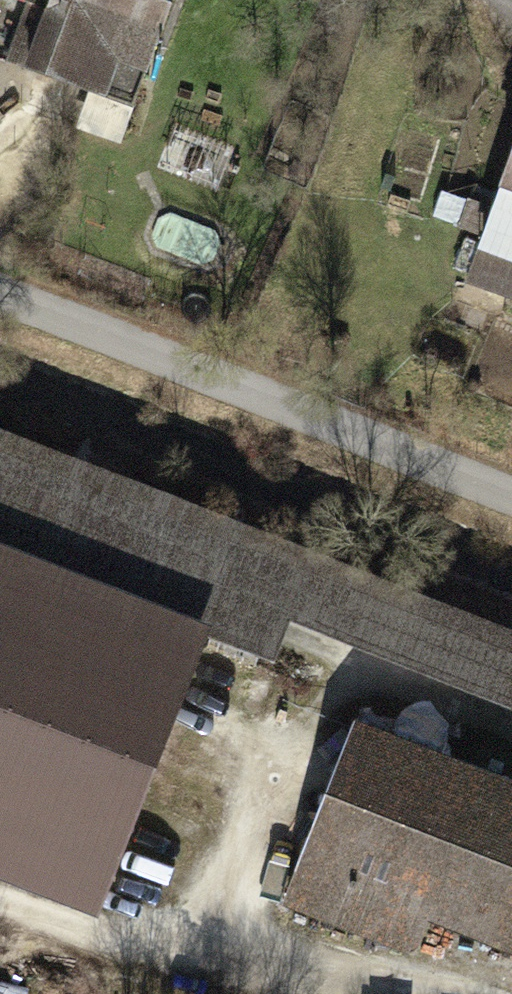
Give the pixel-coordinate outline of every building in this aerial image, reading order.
[(24,67),(50,0),(0,0),(0,58),(24,67)] [(24,67),(131,108),(172,0),(50,0),(24,67)] [(482,247),(511,258),(511,165),(482,247)] [(482,234),(491,210),(471,203),(462,227),(482,234)] [(95,896),(198,635),(273,664),(289,622),(314,561),(0,439),(0,859),(95,896)] [(289,622),(511,710),(511,639),(314,561),(289,622)] [(172,926),(273,664),(198,635),(95,896),(172,926)] [(357,735),(291,904),(412,951),(428,911),(511,943),(511,795),(357,735)]
